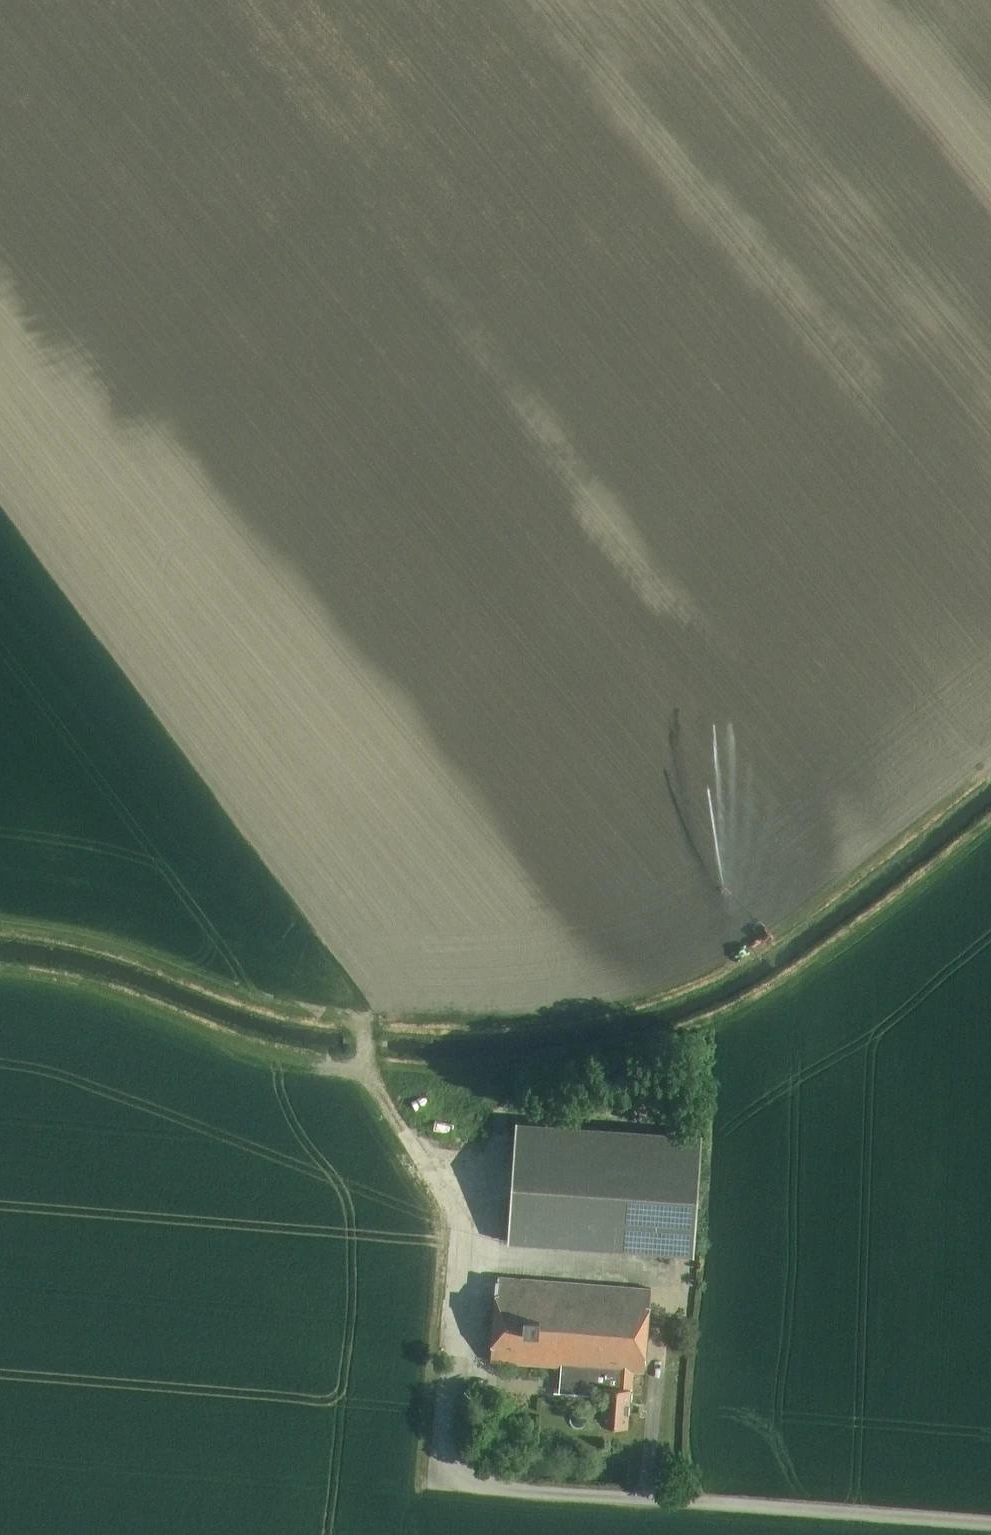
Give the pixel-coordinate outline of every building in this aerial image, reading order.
[(693,1253),(701,1133),(518,1120),(509,1241),(693,1253)] [(646,1372),(654,1291),(499,1276),(492,1359),(616,1371),(615,1388),(605,1387),(601,1426),(627,1428),(631,1389),(636,1390),(637,1371),(646,1372)]
